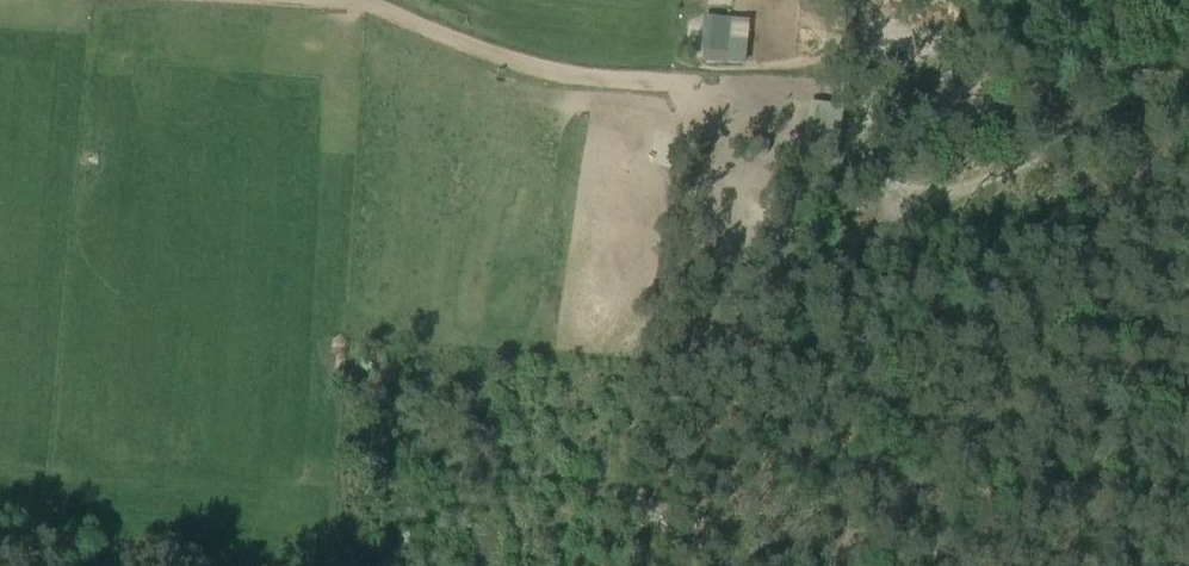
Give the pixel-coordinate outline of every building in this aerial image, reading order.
[(702,21),(700,54),(745,58),(748,24),(702,21)]
